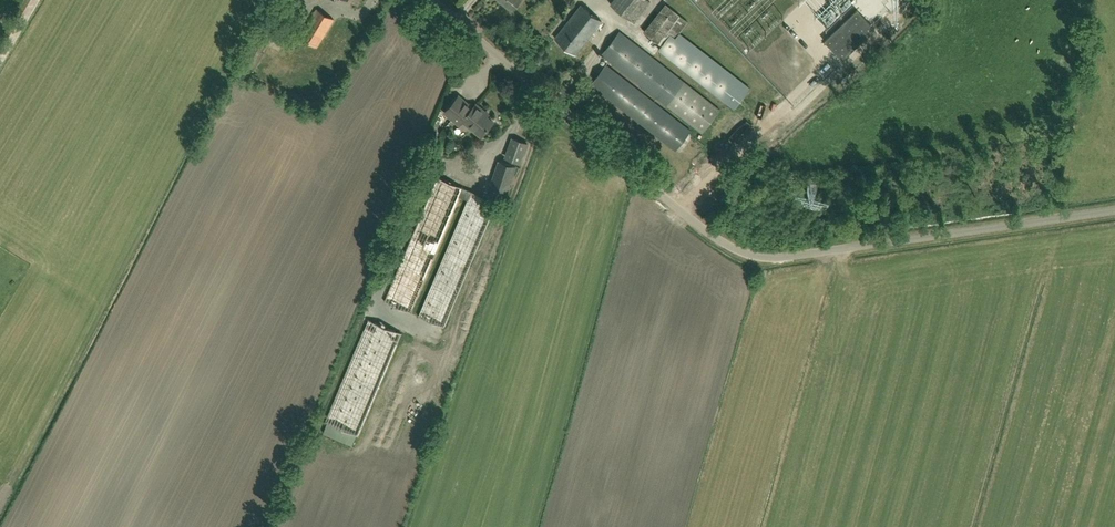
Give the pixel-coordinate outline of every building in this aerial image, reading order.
[(521,0),(499,0),(512,11),(521,0)] [(610,5),(634,23),(651,2),(648,0),(614,0),(610,5)] [(857,0),(834,0),(839,6),(833,12),(840,18),(857,0)] [(576,54),(602,21),(581,5),(555,38),(576,54)] [(317,47),(334,20),(316,9),(300,36),(317,47)] [(842,60),(875,29),(856,10),(824,41),(842,60)] [(702,133),(719,110),(620,32),(602,55),(702,133)] [(670,34),(659,49),(735,108),(746,93),(674,38),(670,34)] [(676,150),(691,131),(606,65),(591,84),(676,150)] [(464,118),(472,109),(468,106),(469,105),(458,96),(456,98),(454,98),(451,102),(452,104),(445,112),(455,121),(460,116),(461,118),(463,116),(464,118)] [(460,116),(455,121),(459,125),(462,121),(481,136),(493,122),(482,112),(483,110),(476,104),(472,109),(464,118),(463,116),(461,118),(460,116)] [(508,158),(521,163),(528,144),(515,139),(508,158)] [(505,199),(516,167),(499,161),(488,193),(505,199)] [(444,327),(458,294),(497,202),(437,177),(385,302),(410,313),(459,197),(468,200),(433,283),(419,316),(444,327)] [(730,318),(729,329),(739,330),(740,319),(730,318)] [(369,320),(321,433),(354,447),(402,334),(369,320)] [(724,342),(735,344),(738,333),(727,330),(724,342)]
